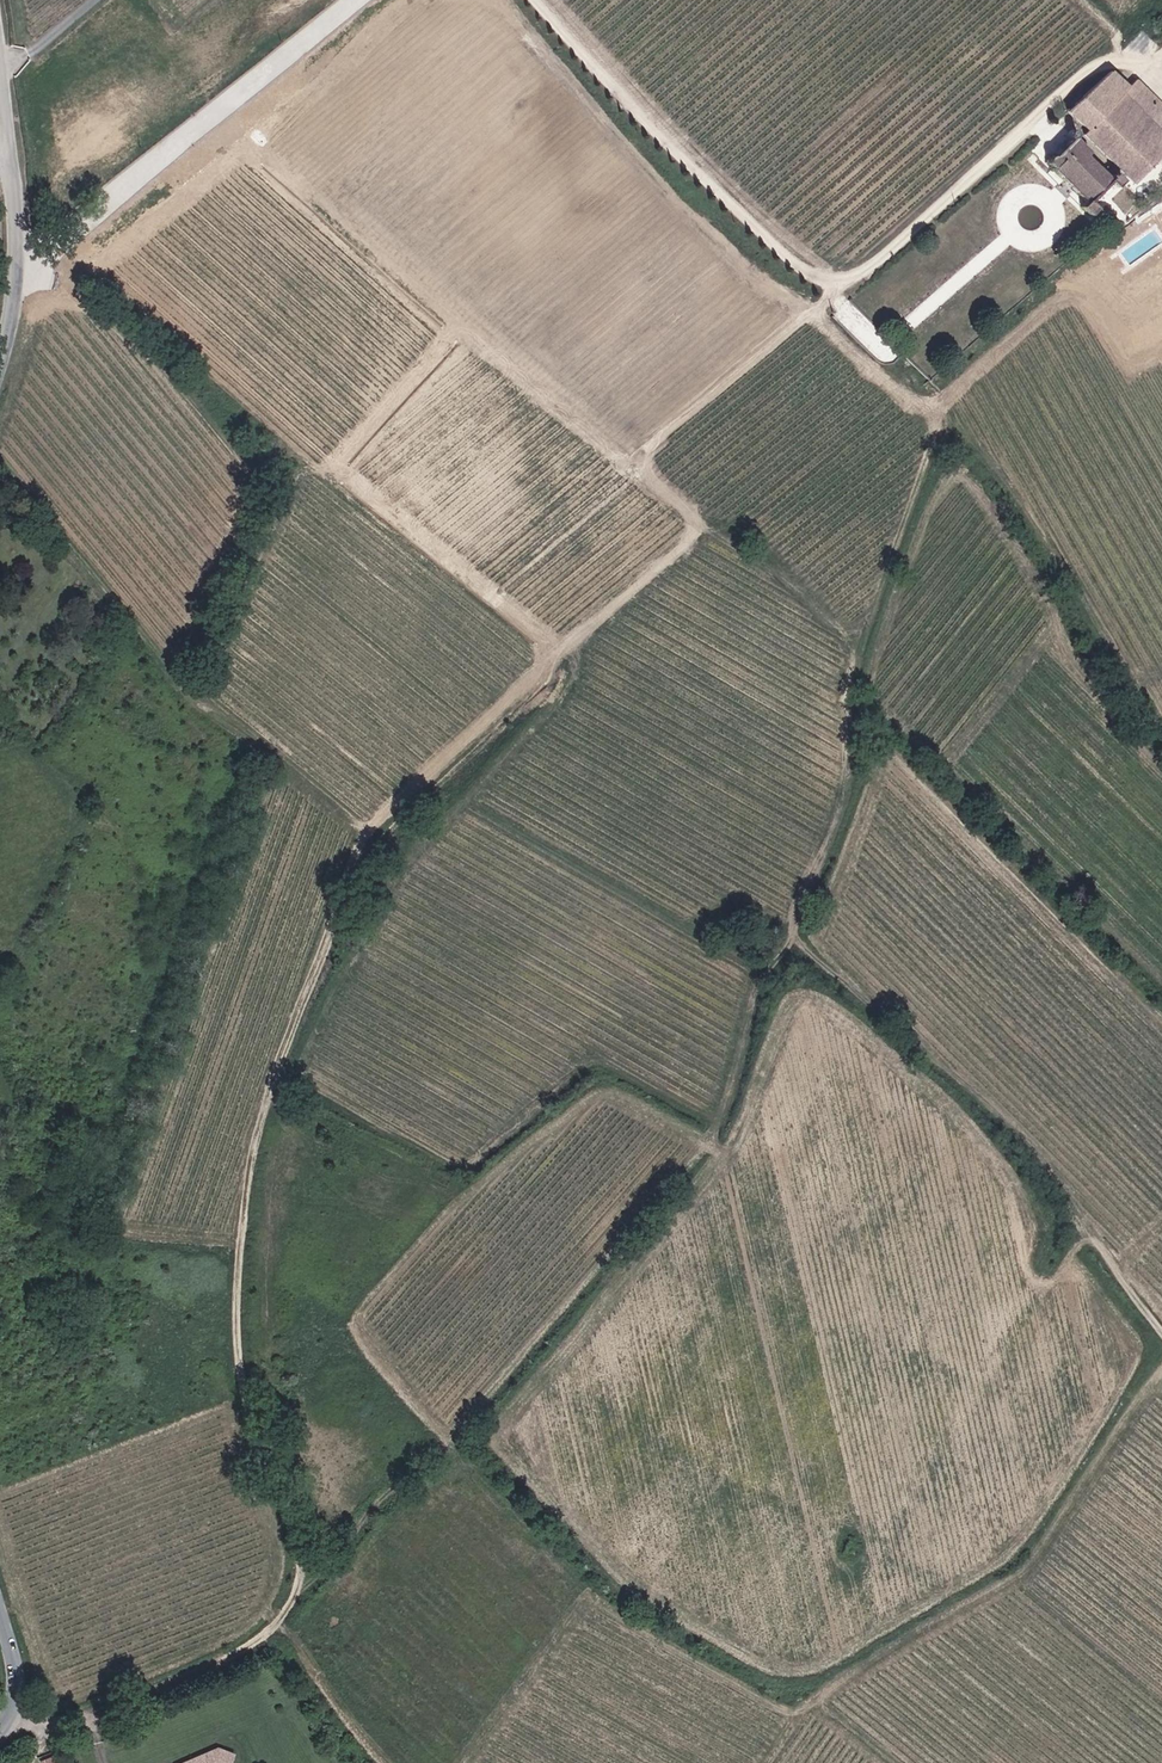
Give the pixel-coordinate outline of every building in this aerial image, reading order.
[(1136,183),(1161,155),(1161,101),(1137,77),(1128,87),(1111,70),(1072,111),(1090,128),(1084,133),(1136,183)] [(1047,158),(1047,161),(1087,201),(1082,205),(1090,214),(1097,206),(1092,201),(1111,181),(1117,187),(1124,180),(1114,170),(1108,176),(1086,155),(1092,149),(1075,133),(1072,131),(1069,131),(1068,132),(1067,134),(1068,136),(1069,137),(1071,139),(1064,146),(1062,143),(1057,148),(1060,151),(1054,156),(1054,155),(1051,155),(1049,155),(1047,156),(1047,158)] [(84,1236),(80,1225),(70,1229),(74,1239),(84,1236)] [(857,1545),(858,1542),(852,1539),(845,1553),(858,1559),(863,1548),(857,1545)] [(186,1762),(230,1762),(233,1754),(219,1747),(186,1762)] [(43,1762),(58,1762),(56,1755),(42,1757),(43,1762)]
